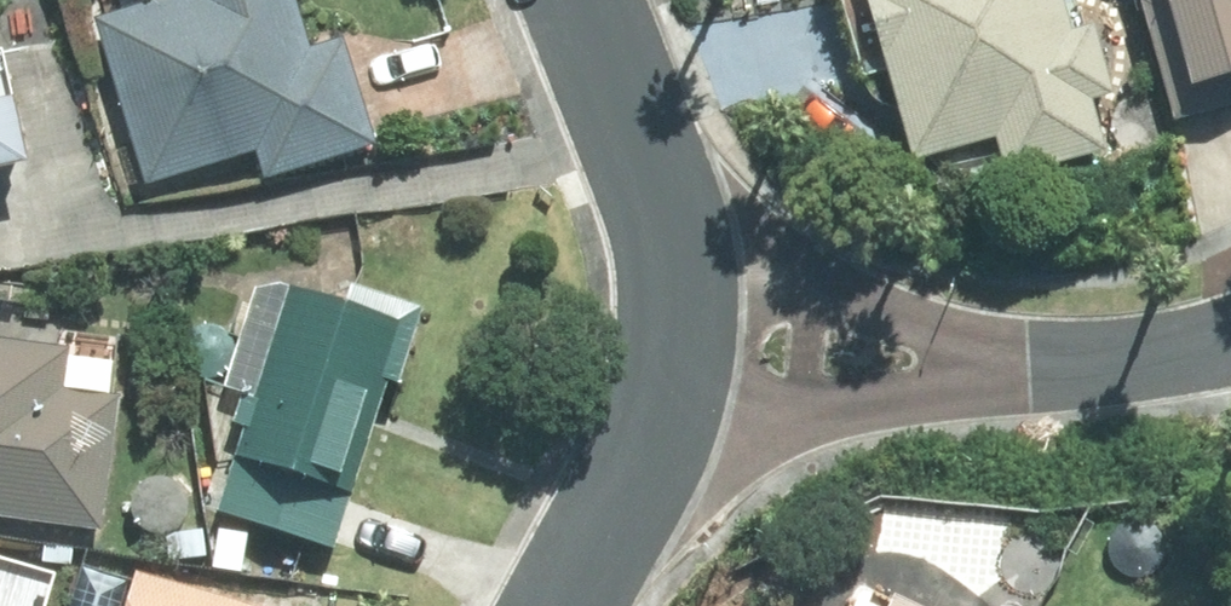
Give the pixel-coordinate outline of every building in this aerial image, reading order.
[(95,3),(151,178),(261,144),(268,167),(383,132),(347,20),(318,31),(308,0),(105,0),(95,3)] [(1107,88),(1086,16),(1067,21),(1061,0),(861,0),(904,145),(989,120),(1003,168),(1101,140),(1088,93),(1107,88)] [(1167,105),(1230,92),(1230,0),(1144,0),(1167,105)] [(39,129),(25,68),(0,75),(0,139),(39,129)] [(298,268),(222,501),(336,538),(394,361),(408,365),(433,287),(363,264),(298,268)] [(110,515),(123,380),(72,375),(76,334),(0,327),(0,505),(110,515)] [(210,523),(168,527),(170,554),(212,549),(210,523)] [(273,592),(141,554),(126,605),(269,605),(273,592)] [(0,601),(8,574),(0,573),(0,605),(20,605),(0,601)] [(891,587),(881,605),(928,605),(891,587)]
